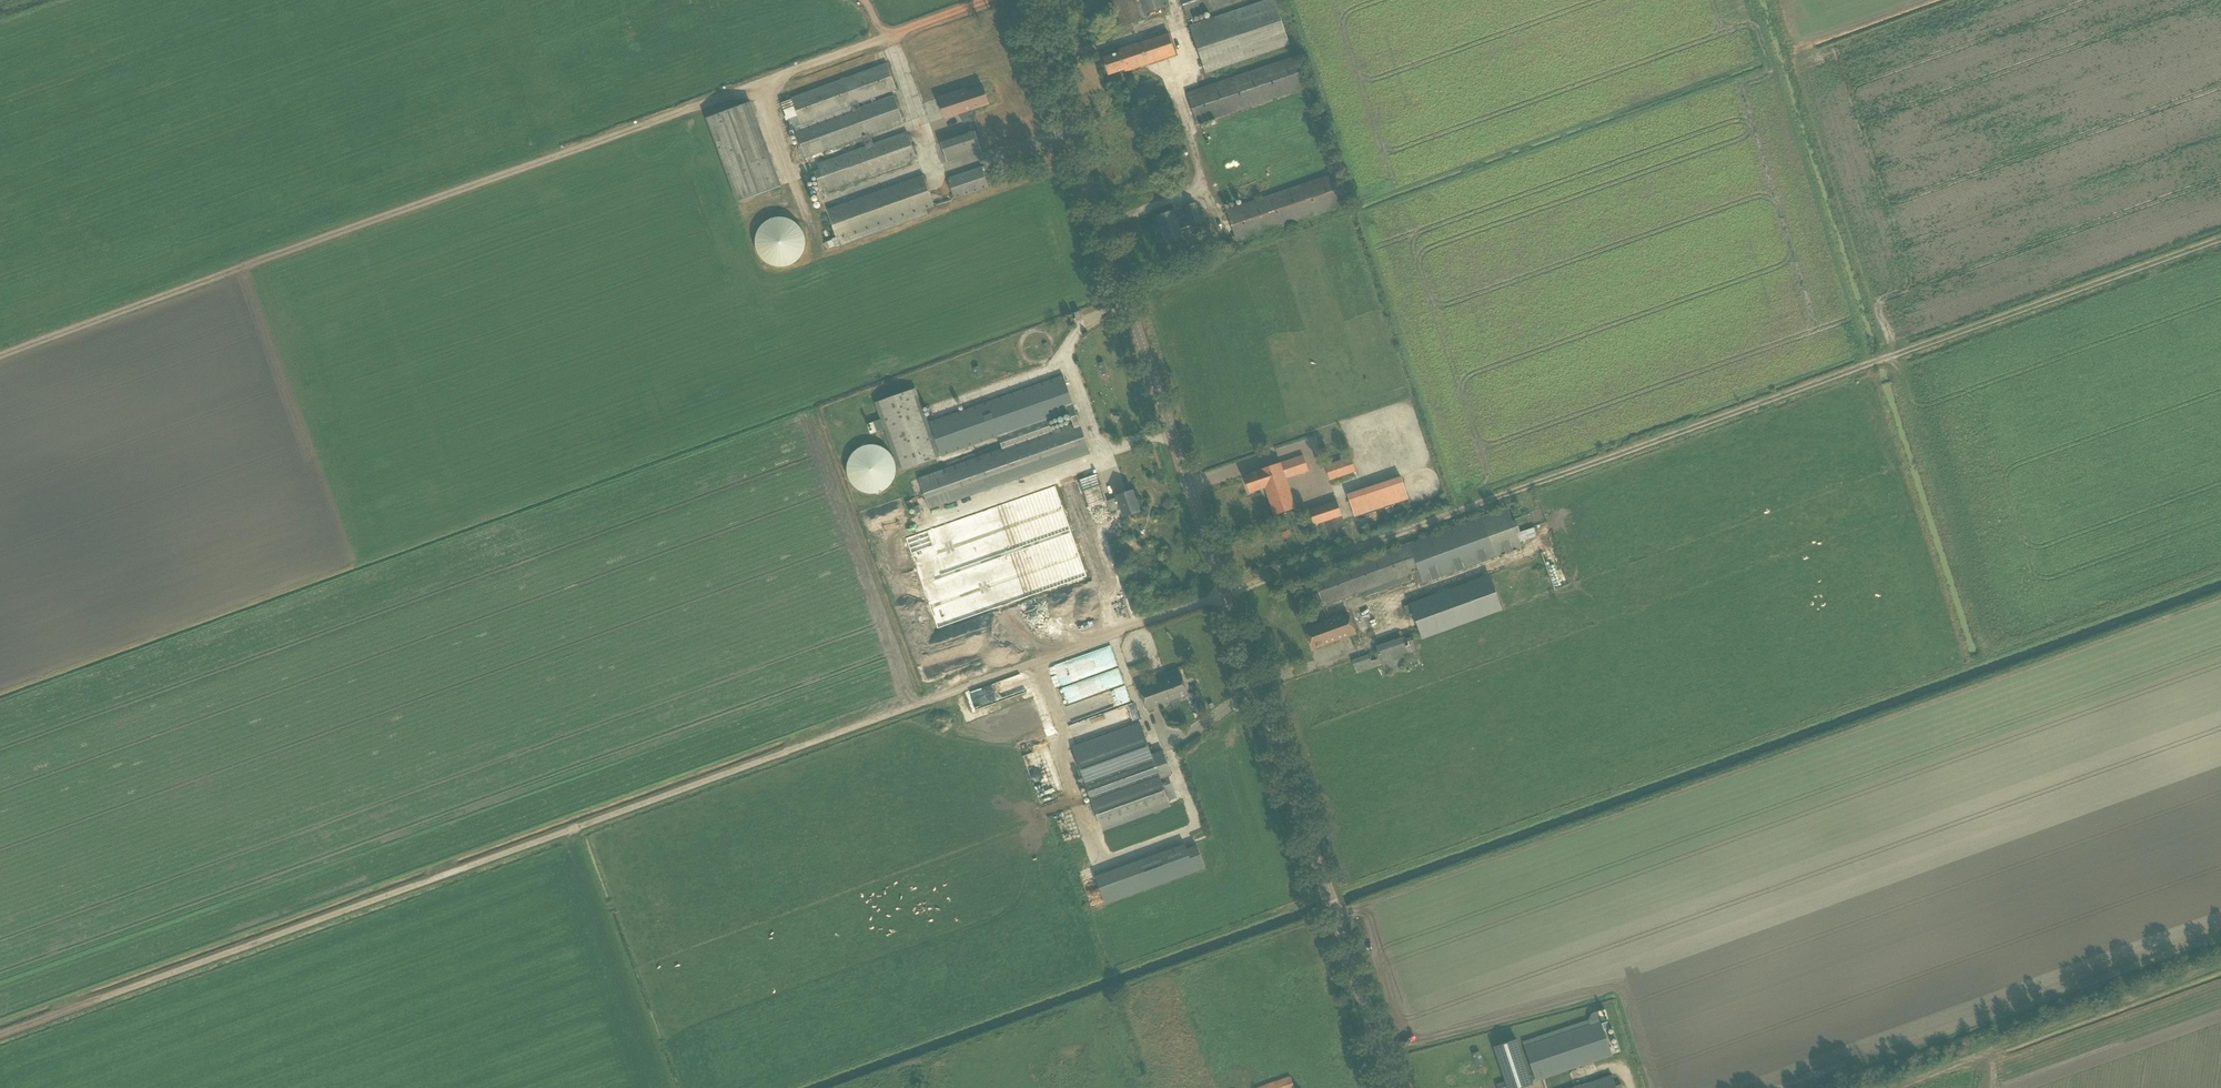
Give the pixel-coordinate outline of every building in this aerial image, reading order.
[(1121,27),(1140,22),(1138,15),(1146,13),(1168,6),(1166,0),(1113,0),(1121,27)] [(1245,0),(1182,0),(1188,19),(1245,0)] [(1190,26),(1206,74),(1290,45),(1275,0),(1266,0),(1190,26)] [(1126,72),(1137,68),(1176,55),(1168,34),(1118,50),(1119,53),(1103,58),(1109,75),(1125,70),(1126,72)] [(1198,125),(1305,88),(1294,56),(1187,93),(1198,125)] [(792,99),(781,103),(786,116),(785,116),(787,120),(788,120),(793,124),(794,127),(795,127),(796,131),(806,158),(863,138),(866,146),(817,164),(819,169),(815,171),(822,191),(826,189),(827,191),(917,159),(907,132),(874,144),(870,136),(904,123),(894,95),(860,108),(859,104),(896,90),(887,63),(880,65),(875,67),(795,96),(794,97),(792,98),(792,99)] [(1136,105),(1161,97),(1156,82),(1131,90),(1136,105)] [(945,118),(958,114),(989,104),(983,87),(967,92),(966,89),(938,99),(945,118)] [(737,202),(782,186),(752,102),(707,118),(737,202)] [(948,162),(982,151),(975,130),(941,141),(948,162)] [(955,199),(989,188),(982,167),(948,178),(955,199)] [(1226,210),(1237,242),(1345,205),(1334,174),(1226,210)] [(832,240),(826,243),(828,249),(835,246),(835,247),(840,247),(841,246),(928,215),(926,209),(935,206),(923,175),(827,210),(827,211),(837,237),(832,239),(832,240)] [(1177,219),(1174,211),(1157,216),(1166,244),(1183,238),(1179,227),(1191,223),(1192,226),(1201,222),(1195,203),(1185,207),(1188,215),(1177,219)] [(803,263),(799,218),(759,220),(762,266),(803,263)] [(1080,311),(1074,313),(1077,321),(1082,319),(1080,311)] [(1098,364),(1101,372),(1107,370),(1104,362),(1098,364)] [(973,368),(975,375),(981,373),(979,366),(973,368)] [(929,422),(942,458),(998,438),(1002,449),(944,470),(919,478),(930,509),(1019,478),(1028,475),(1090,453),(1063,376),(1053,379),(929,422)] [(881,420),(867,424),(871,434),(884,429),(899,471),(940,457),(941,457),(924,410),(916,389),(875,403),(881,420)] [(896,476),(897,469),(896,463),(893,457),(889,452),(884,448),(878,445),(872,445),(865,445),(859,448),(854,452),(850,457),(848,463),(847,469),(848,476),(850,482),(854,487),(859,491),(865,493),(872,494),(878,493),(884,491),(889,487),(893,482),(896,476)] [(1275,515),(1286,511),(1297,507),(1287,478),(1309,471),(1303,455),(1260,470),(1260,471),(1244,476),(1250,493),(1266,487),(1275,515)] [(1351,457),(1326,466),(1330,481),(1331,480),(1332,483),(1338,481),(1337,478),(1356,472),(1351,457)] [(1401,476),(1347,494),(1355,516),(1355,517),(1409,499),(1408,498),(1401,477),(1401,476)] [(917,535),(906,539),(938,628),(1044,591),(1086,576),(1055,486),(917,535)] [(1123,517),(1130,515),(1140,511),(1133,490),(1117,496),(1117,498),(1107,501),(1111,512),(1120,508),(1123,517)] [(1342,516),(1337,501),(1309,510),(1314,526),(1342,516)] [(1324,574),(1314,578),(1317,587),(1324,606),(1334,602),(1379,586),(1391,582),(1407,576),(1412,574),(1415,573),(1419,584),(1423,583),(1519,548),(1522,547),(1517,533),(1521,532),(1516,520),(1512,521),(1512,520),(1508,509),(1505,510),(1324,574)] [(1410,604),(1404,607),(1408,618),(1414,616),(1423,640),(1503,610),(1490,574),(1410,604)] [(1349,613),(1317,625),(1306,629),(1314,648),(1356,633),(1349,613)] [(1412,634),(1376,644),(1378,652),(1352,659),(1356,672),(1418,655),(1412,634)] [(1071,701),(1124,685),(1112,646),(1063,660),(1070,682),(1066,684),(1071,701)] [(1182,674),(1171,678),(1140,689),(1147,709),(1178,698),(1189,694),(1182,674)] [(1140,722),(1072,747),(1103,831),(1171,807),(1161,780),(1172,775),(1163,750),(1152,754),(1140,722)] [(1173,782),(1165,785),(1170,801),(1178,799),(1173,782)] [(1073,827),(1061,830),(1064,840),(1075,837),(1073,827)] [(1185,844),(1096,876),(1106,905),(1206,869),(1197,845),(1187,849),(1185,844)] [(1535,1077),(1613,1056),(1600,1010),(1589,1013),(1591,1021),(1525,1039),(1535,1077)] [(1494,1047),(1505,1082),(1497,1085),(1498,1087),(1521,1087),(1533,1084),(1532,1080),(1518,1039),(1494,1047)] [(1614,1075),(1570,1087),(1618,1087),(1614,1075)] [(1290,1077),(1261,1087),(1294,1087),(1290,1077)]
